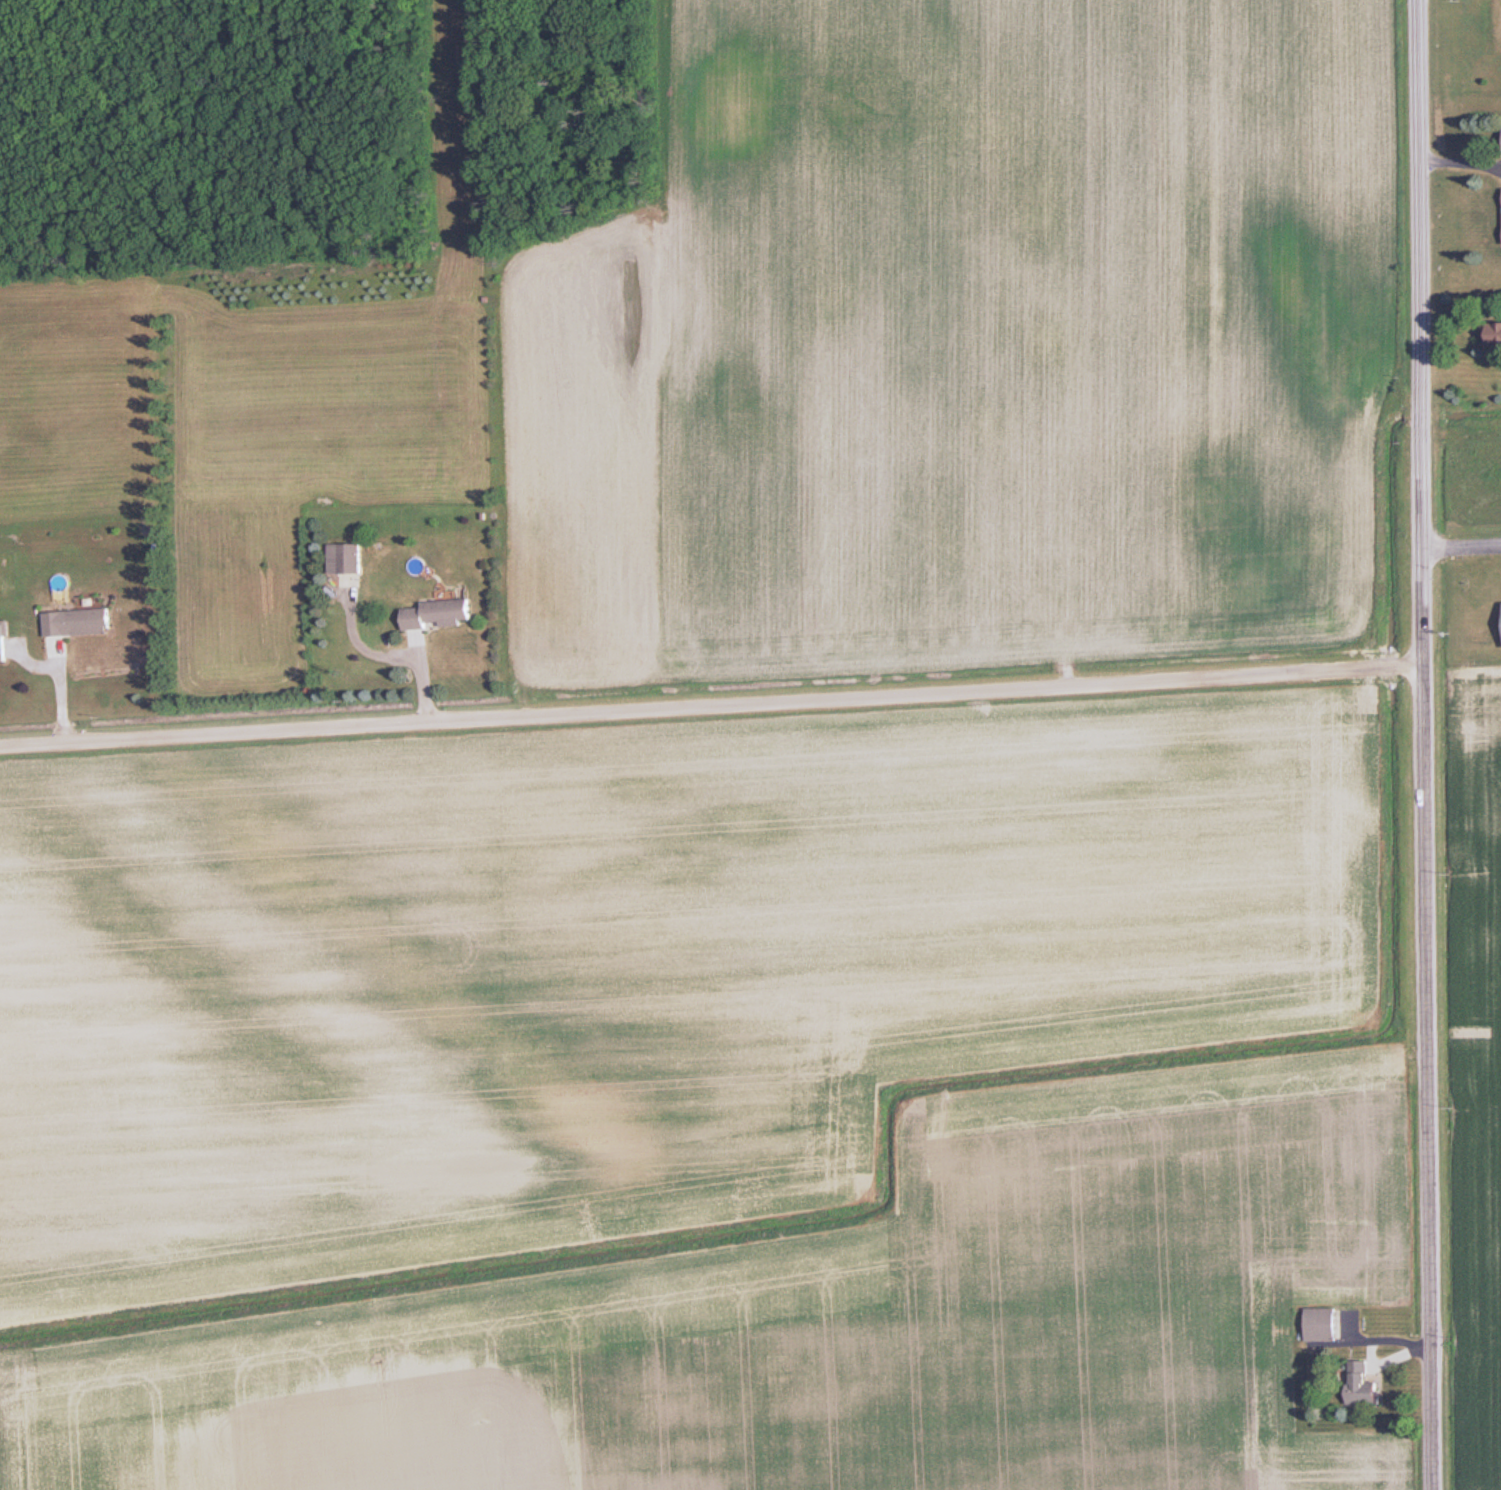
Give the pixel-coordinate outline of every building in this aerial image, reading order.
[(1489,322),(1489,346),(1500,346),(1500,322),(1489,322)] [(363,542),(339,542),(339,571),(363,571),(363,542)] [(405,602),(406,627),(474,624),(473,600),(405,602)] [(45,636),(111,633),(110,608),(44,611),(45,636)] [(1307,1308),(1307,1342),(1338,1342),(1338,1308),(1307,1308)] [(1349,1404),(1379,1404),(1379,1383),(1369,1383),(1369,1361),(1349,1361),(1349,1404)]
